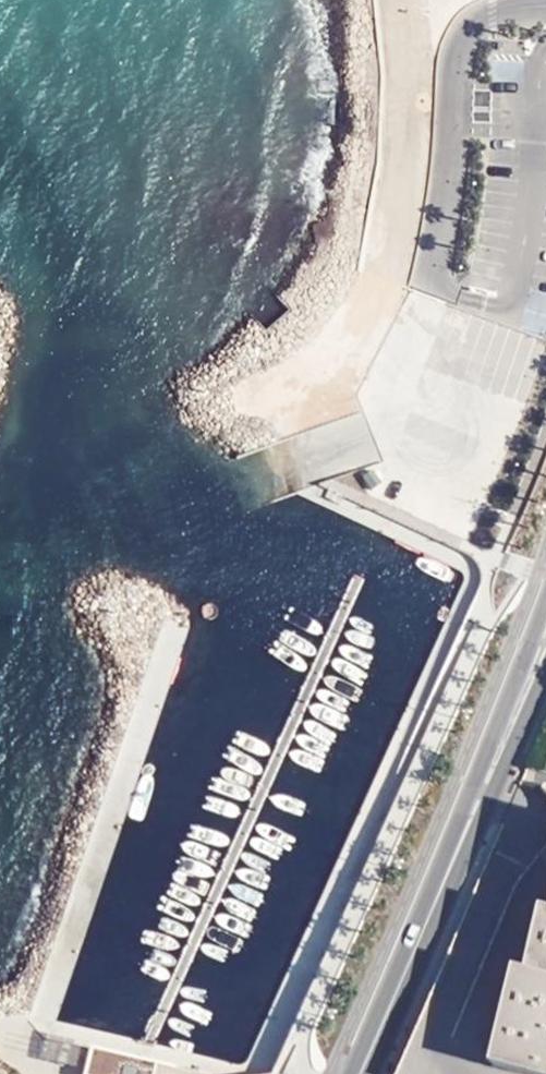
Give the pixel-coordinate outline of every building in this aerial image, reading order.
[(544,979),(531,976),(508,1070),(524,1073),(545,1073),(545,969),(544,979)] [(98,1047),(92,1073),(205,1073),(98,1047)]
